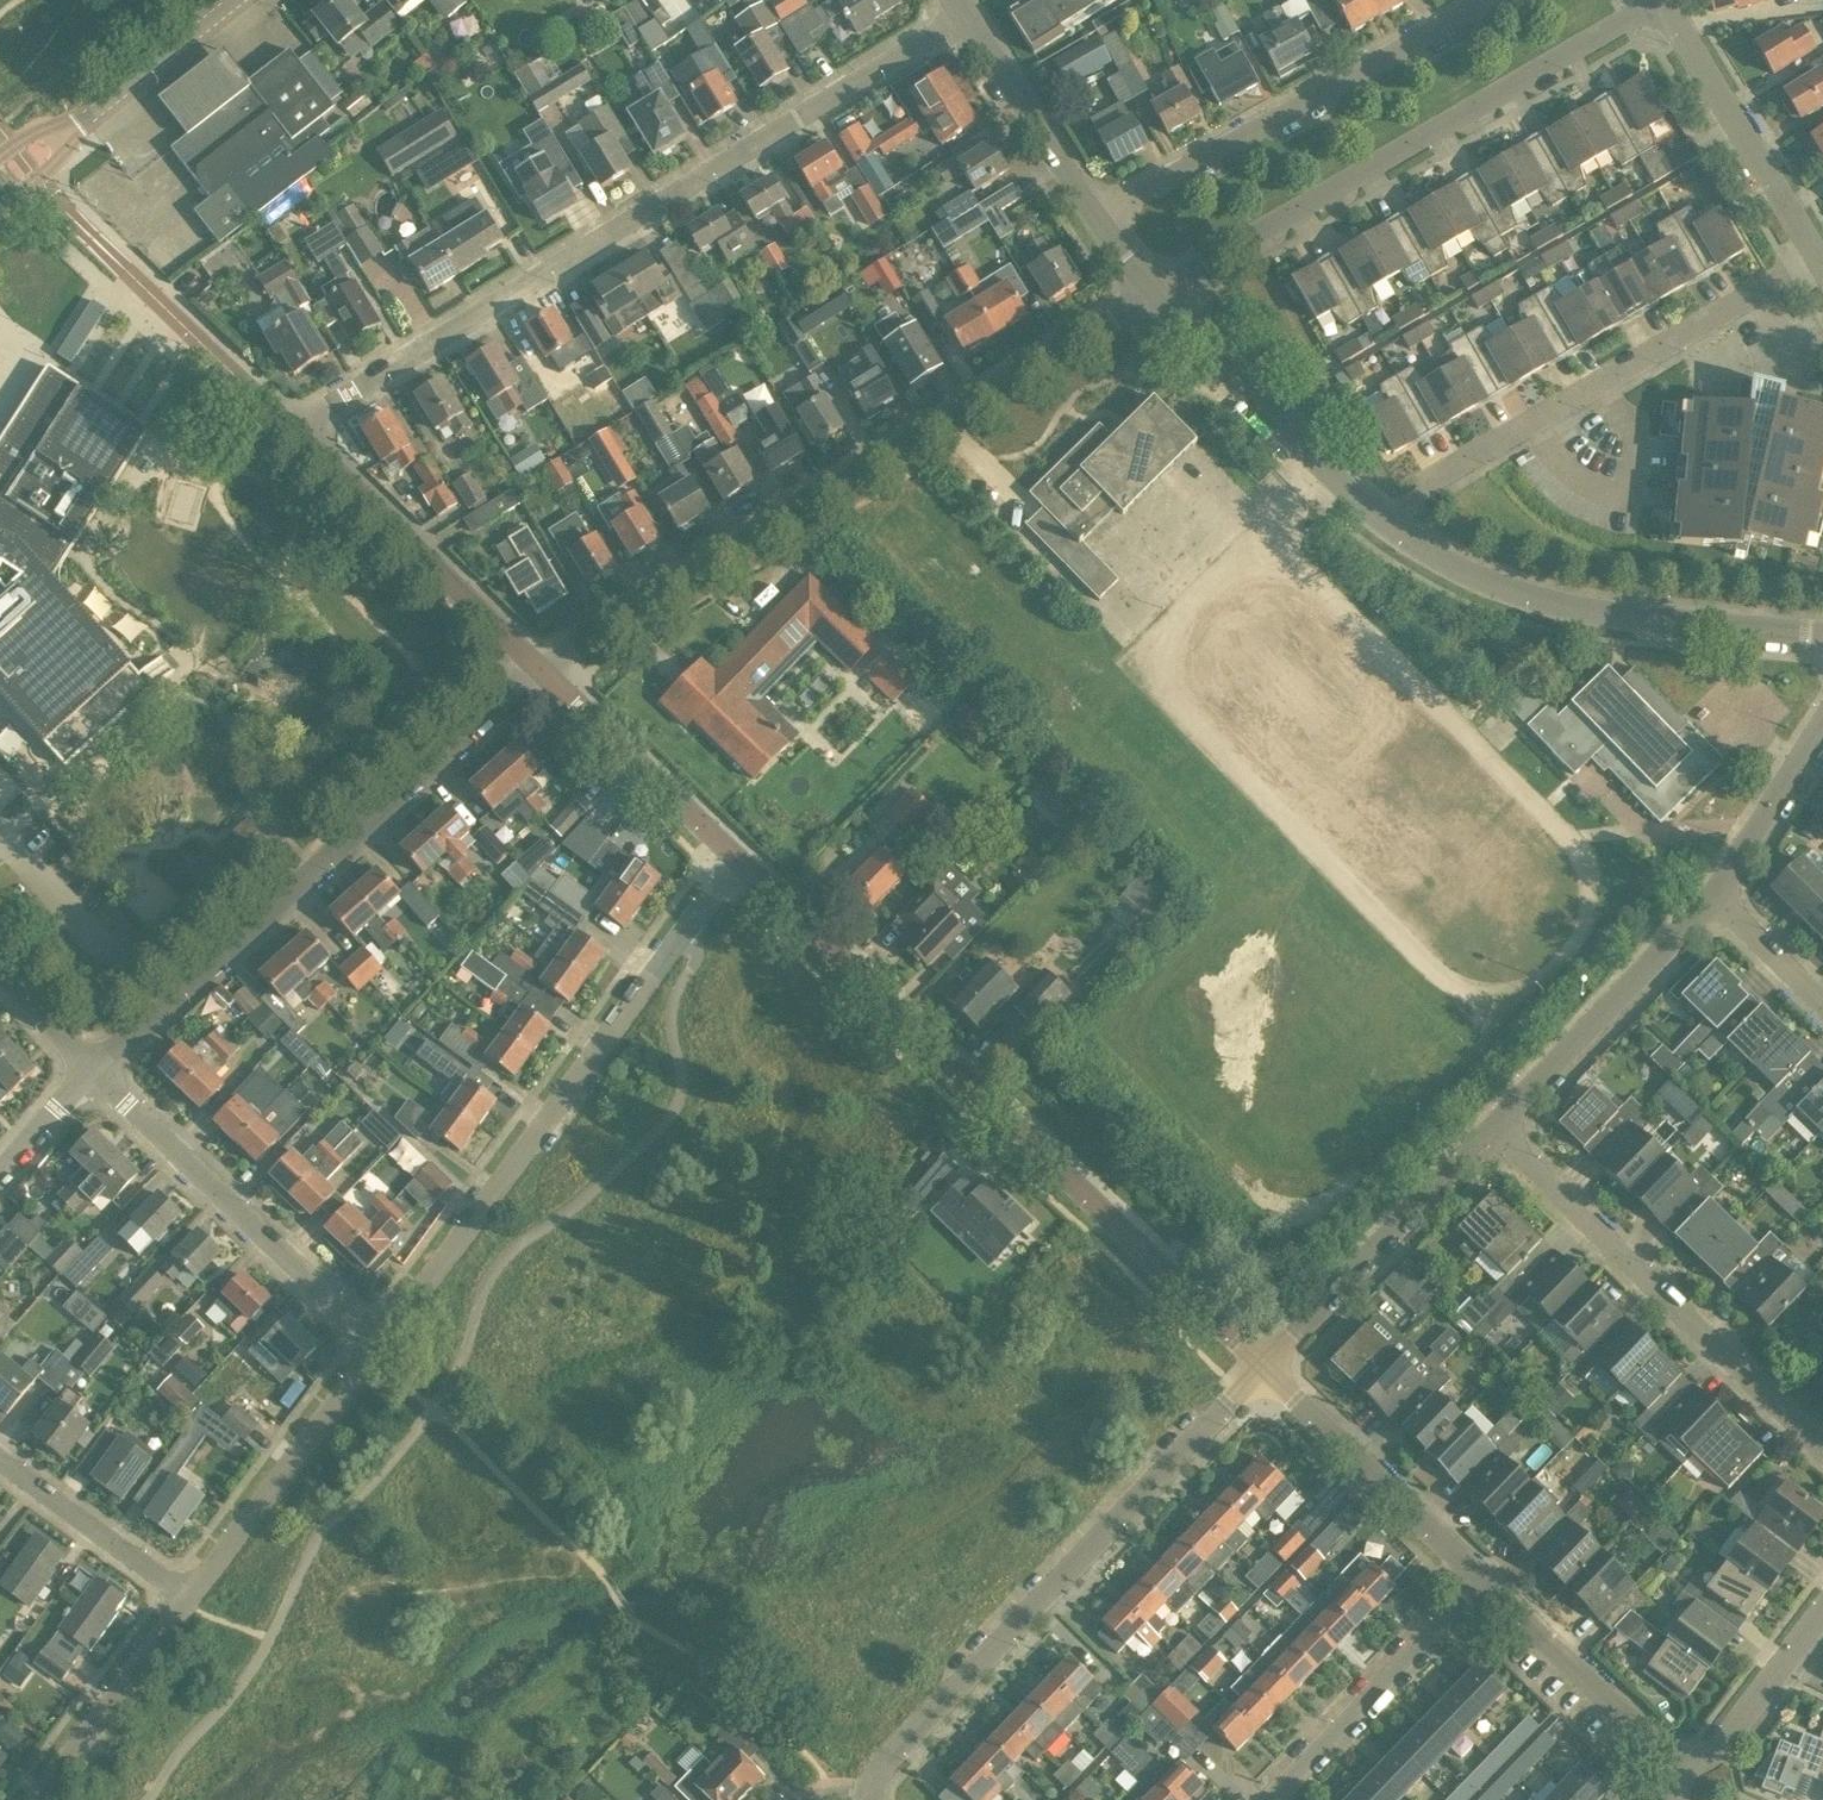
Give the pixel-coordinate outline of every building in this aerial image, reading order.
[(303,25),(317,44),(329,34),(337,44),(338,46),(358,31),(368,43),(371,47),(398,25),(382,3),(361,19),(354,9),(347,0),(330,0),(313,13),(315,15),(303,25)] [(395,13),(412,0),(385,0),(395,13)] [(444,21),(469,1),(468,0),(428,0),(444,21)] [(760,0),(741,0),(748,11),(733,20),(748,42),(736,50),(761,89),(787,72),(762,33),(776,24),(760,0)] [(803,0),(777,0),(771,4),(780,20),(805,4),(803,0)] [(874,24),(872,21),(900,3),(898,0),(837,0),(859,34),(874,24)] [(1064,36),(1060,30),(1108,0),(1030,0),(1007,14),(1033,55),(1064,36)] [(1153,0),(1134,0),(1091,25),(1095,33),(1153,0)] [(1377,18),(1366,0),(1331,0),(1344,22),(1350,33),(1377,18)] [(1377,18),(1404,3),(1402,0),(1366,0),(1377,18)] [(1767,0),(1710,0),(1714,12),(1736,6),(1738,8),(1767,0)] [(1239,55),(1246,51),(1239,37),(1241,35),(1222,2),(1220,3),(1214,6),(1209,9),(1217,22),(1213,25),(1227,49),(1232,58),(1239,55)] [(811,5),(779,25),(798,56),(815,46),(809,36),(825,26),(815,11),(811,5)] [(1239,37),(1246,51),(1248,55),(1262,48),(1277,75),(1312,54),(1294,23),(1290,25),(1279,7),(1263,16),(1273,34),(1263,40),(1256,27),(1241,35),(1239,37)] [(638,31),(624,8),(610,17),(629,48),(643,39),(638,31)] [(638,31),(643,39),(651,53),(669,42),(654,21),(638,31)] [(1815,48),(1800,25),(1783,36),(1780,31),(1755,46),(1773,74),(1815,48)] [(1110,58),(1133,99),(1148,91),(1115,33),(1100,41),(1108,55),(1109,55),(1111,58),(1110,58)] [(1101,60),(1108,55),(1100,41),(1093,45),(1101,60)] [(682,95),(690,90),(709,121),(722,113),(734,106),(718,79),(716,75),(728,68),(715,45),(669,72),(682,95)] [(185,137),(170,148),(209,198),(193,211),(218,242),(253,216),(302,177),(303,178),(331,156),(325,149),(316,138),(329,129),(320,118),(333,107),(331,104),(299,63),(288,49),(286,51),(248,80),(246,82),(250,87),(185,137)] [(1219,106),(1256,87),(1240,59),(1221,68),(1212,52),(1194,62),(1203,78),(1204,78),(1219,106)] [(531,63),(539,83),(559,75),(551,55),(531,63)] [(1804,67),(1810,77),(1784,93),(1785,95),(1782,96),(1780,102),(1790,117),(1795,118),(1798,116),(1801,120),(1822,106),(1822,56),(1804,67)] [(1122,105),(1133,99),(1110,58),(1101,63),(1110,78),(1106,81),(1119,104),(1090,120),(1114,165),(1145,148),(1122,105)] [(654,155),(684,136),(660,97),(674,88),(658,63),(632,79),(644,99),(631,107),(631,113),(629,114),(654,155)] [(528,66),(515,74),(529,98),(542,89),(528,66)] [(549,85),(558,101),(590,81),(581,66),(549,85)] [(1166,135),(1197,118),(1184,94),(1191,90),(1178,66),(1161,76),(1172,95),(1151,106),(1166,135)] [(917,126),(960,99),(943,73),(909,95),(924,119),(916,124),(917,126)] [(1605,101),(1637,157),(1638,156),(1653,183),(1698,157),(1690,143),(1661,160),(1654,147),(1649,128),(1663,120),(1649,95),(1652,93),(1647,79),(1641,82),(1640,80),(1605,101)] [(353,117),(371,102),(360,88),(342,103),(353,117)] [(896,139),(900,145),(921,132),(922,134),(930,128),(942,146),(976,125),(960,99),(917,126),(916,124),(912,119),(896,130),(900,136),(896,139)] [(1622,166),(1637,157),(1605,101),(1570,121),(1593,160),(1607,152),(1622,166)] [(600,186),(629,169),(614,144),(627,136),(608,105),(578,123),(592,147),(581,154),(600,186)] [(392,176),(456,135),(440,109),(375,149),(392,176)] [(1580,168),(1593,160),(1570,121),(1535,141),(1568,197),(1585,187),(1580,168)] [(515,174),(507,179),(518,197),(524,194),(541,223),(574,204),(557,174),(571,165),(567,159),(555,140),(548,127),(528,139),(530,144),(538,157),(514,172),(515,174)] [(851,158),(866,149),(854,129),(839,138),(851,158)] [(883,155),(900,145),(896,139),(900,136),(896,130),(875,142),(883,155)] [(1811,137),(1822,156),(1822,130),(1811,137)] [(469,182),(483,174),(463,141),(449,150),(469,182)] [(1552,206),(1568,197),(1535,141),(1501,161),(1524,200),(1537,192),(1552,206)] [(820,206),(834,197),(824,181),(841,170),(825,144),(794,163),(820,206)] [(1005,172),(988,145),(975,153),(971,146),(935,168),(946,185),(964,173),(975,191),(1005,172)] [(1510,208),(1524,200),(1501,161),(1466,181),(1506,249),(1499,236),(1516,227),(1510,208)] [(1686,189),(1699,181),(1692,169),(1679,177),(1686,189)] [(794,215),(785,200),(771,178),(741,198),(754,219),(770,209),(789,237),(815,220),(806,207),(794,215)] [(269,226),(313,192),(304,180),(259,214),(269,226)] [(1493,257),(1506,249),(1466,181),(1431,201),(1454,240),(1469,232),(1493,257)] [(1611,191),(1618,204),(1632,196),(1624,183),(1611,191)] [(869,227),(886,217),(867,185),(850,196),(869,227)] [(988,221),(1001,212),(1021,200),(1012,187),(979,207),(988,221)] [(1606,211),(1618,204),(1611,191),(1599,198),(1606,211)] [(952,225),(979,207),(970,193),(943,210),(952,225)] [(1442,247),(1454,240),(1431,201),(1397,221),(1429,277),(1447,267),(1442,247)] [(1622,210),(1629,222),(1642,214),(1635,202),(1622,210)] [(348,237),(344,240),(347,244),(361,267),(385,251),(354,204),(335,216),(348,237)] [(1672,217),(1705,274),(1740,253),(1738,250),(1744,247),(1735,235),(1731,237),(1717,214),(1704,222),(1689,207),(1672,217)] [(438,243),(458,274),(486,257),(483,253),(501,241),(485,214),(473,221),(465,209),(448,220),(456,232),(439,242),(438,243)] [(1542,231),(1549,243),(1562,236),(1555,223),(1554,224),(1545,209),(1534,215),(1542,231)] [(1617,229),(1629,222),(1622,210),(1610,217),(1617,229)] [(730,233),(721,219),(717,212),(686,231),(700,252),(715,243),(728,263),(755,247),(742,226),(730,233)] [(1001,212),(988,221),(1001,242),(1015,233),(1001,212)] [(1670,294),(1705,274),(1672,217),(1656,226),(1662,246),(1647,254),(1670,294)] [(1414,286),(1429,277),(1397,221),(1362,241),(1385,280),(1399,272),(1414,286)] [(333,222),(304,240),(317,262),(322,259),(335,252),(347,244),(344,240),(333,222)] [(438,243),(439,242),(429,226),(394,248),(402,261),(400,262),(398,269),(404,280),(411,281),(415,279),(420,287),(425,284),(429,292),(458,274),(438,243)] [(1537,250),(1549,243),(1542,231),(1530,238),(1537,250)] [(1053,255),(1041,236),(1024,247),(1035,265),(1029,269),(1049,301),(1077,283),(1057,252),(1053,255)] [(1372,288),(1385,280),(1362,241),(1328,261),(1360,317),(1377,307),(1372,288)] [(706,295),(708,294),(676,242),(659,252),(689,302),(687,303),(696,318),(714,307),(706,295)] [(1553,250),(1560,262),(1573,255),(1566,242),(1553,250)] [(775,275),(789,266),(775,243),(761,252),(775,275)] [(1670,294),(1647,254),(1634,262),(1619,247),(1603,257),(1636,314),(1670,294)] [(1547,269),(1560,262),(1553,250),(1540,257),(1547,269)] [(325,300),(312,308),(325,329),(338,320),(351,340),(379,322),(352,282),(351,282),(347,275),(349,273),(335,252),(322,259),(335,280),(321,290),(327,299),(325,300)] [(619,271),(647,317),(665,306),(679,297),(661,267),(654,271),(644,255),(619,271)] [(879,282),(888,298),(904,289),(886,257),(860,271),(869,288),(879,282)] [(1601,334),(1636,314),(1603,257),(1587,266),(1593,286),(1578,294),(1601,334)] [(260,276),(257,278),(270,300),(275,297),(290,321),(265,336),(277,355),(281,353),(294,374),(327,353),(308,322),(316,317),(307,302),(309,301),(284,260),(283,261),(260,276)] [(1345,326),(1360,317),(1328,261),(1292,281),(1294,283),(1289,286),(1297,299),(1301,296),(1315,321),(1330,312),(1345,326)] [(615,337),(647,317),(619,271),(593,286),(603,302),(596,306),(615,337)] [(958,300),(969,293),(956,272),(945,279),(958,300)] [(1466,291),(1480,284),(1473,272),(1459,279),(1466,291)] [(706,295),(714,307),(718,305),(723,314),(742,303),(728,282),(708,294),(706,295)] [(1484,291),(1491,302),(1504,295),(1497,283),(1484,291)] [(975,304),(995,335),(1026,316),(1007,284),(975,304)] [(926,324),(942,314),(927,288),(910,298),(926,324)] [(1601,334),(1578,294),(1565,302),(1550,288),(1534,297),(1567,354),(1601,334)] [(1478,309),(1491,302),(1484,291),(1472,298),(1478,309)] [(1532,374),(1567,354),(1534,297),(1518,306),(1523,326),(1509,334),(1532,374)] [(73,363),(104,306),(89,298),(59,355),(73,363)] [(792,317),(804,336),(852,307),(849,302),(829,315),(819,299),(792,317)] [(1403,311),(1411,324),(1424,316),(1417,303),(1403,311)] [(964,354),(995,335),(975,304),(945,323),(964,354)] [(899,309),(873,326),(882,340),(908,322),(899,309)] [(576,320),(595,351),(611,340),(599,321),(592,310),(591,310),(577,319),(576,320)] [(1398,331),(1411,324),(1403,311),(1391,319),(1398,331)] [(577,362),(567,345),(571,342),(553,312),(526,328),(544,358),(550,355),(560,372),(577,362)] [(791,347),(805,338),(791,316),(777,324),(791,347)] [(1414,330),(1421,343),(1434,335),(1427,323),(1414,330)] [(910,386),(940,368),(914,326),(884,344),(910,386)] [(1532,374),(1509,334),(1496,342),(1481,327),(1465,337),(1460,329),(1497,394),(1532,374)] [(1463,414),(1497,394),(1460,329),(1444,338),(1448,346),(1454,366),(1440,374),(1463,414)] [(1409,350),(1421,343),(1414,330),(1402,337),(1409,350)] [(807,338),(795,345),(810,370),(822,364),(807,338)] [(1340,364),(1363,351),(1356,339),(1333,352),(1340,364)] [(864,414),(893,397),(876,369),(882,364),(870,345),(851,356),(864,376),(847,387),(864,414)] [(506,366),(495,348),(468,364),(490,401),(486,403),(497,420),(522,405),(526,412),(530,410),(535,418),(546,411),(541,403),(547,399),(521,357),(506,366)] [(1345,396),(1356,390),(1352,383),(1365,375),(1358,363),(1335,376),(1345,396)] [(1463,414),(1440,374),(1427,382),(1412,366),(1395,376),(1428,434),(1463,414)] [(170,672),(173,670),(160,656),(138,676),(50,579),(146,431),(48,368),(0,441),(0,694),(65,765),(169,671),(170,672)] [(820,382),(815,373),(781,394),(795,416),(799,414),(817,443),(841,428),(826,404),(833,400),(821,381),(820,382)] [(717,406),(718,405),(711,394),(710,395),(698,376),(685,384),(724,448),(738,440),(717,406)] [(1393,454),(1428,434),(1395,376),(1379,385),(1380,391),(1362,402),(1383,438),(1379,440),(1385,454),(1391,451),(1393,454)] [(647,377),(622,392),(633,410),(658,396),(647,377)] [(470,427),(461,413),(441,380),(416,396),(436,428),(446,422),(455,437),(470,427)] [(1781,404),(1785,389),(1751,382),(1749,411),(1681,404),(1676,459),(1670,459),(1667,487),(1673,488),(1668,543),(1735,550),(1734,556),(1745,559),(1750,540),(1793,549),(1816,555),(1822,525),(1822,413),(1781,404)] [(723,387),(711,394),(718,405),(730,398),(723,387)] [(717,406),(738,440),(739,439),(733,429),(751,417),(736,394),(730,398),(718,405),(717,406)] [(1196,442),(1154,399),(1111,439),(1099,427),(1030,494),(1044,508),(1026,525),(1099,599),(1118,580),(1081,542),(1115,507),(1122,514),(1196,442)] [(685,453),(652,400),(634,411),(654,445),(662,440),(674,460),(685,453)] [(770,471),(800,453),(772,407),(754,418),(768,440),(755,447),(770,471)] [(408,447),(387,413),(362,429),(382,462),(384,461),(388,467),(381,471),(386,480),(427,455),(419,440),(408,447)] [(606,431),(588,442),(618,491),(636,480),(606,431)] [(710,441),(704,431),(690,440),(695,449),(694,450),(724,500),(754,482),(735,451),(725,457),(714,439),(710,441)] [(521,480),(546,464),(541,456),(516,471),(521,480)] [(437,516),(457,504),(430,457),(413,467),(424,485),(418,488),(429,507),(431,506),(437,516)] [(556,493),(573,482),(558,458),(541,468),(556,493)] [(678,528),(708,510),(680,463),(668,471),(672,477),(645,493),(660,517),(668,512),(678,528)] [(467,509),(486,497),(470,472),(451,484),(467,509)] [(485,526),(519,503),(510,490),(476,513),(485,526)] [(651,520),(633,490),(619,499),(629,515),(612,526),(632,556),(657,540),(646,523),(651,520)] [(591,539),(577,514),(549,530),(566,558),(571,554),(588,582),(613,567),(595,536),(591,539)] [(527,528),(508,539),(509,541),(520,559),(523,557),(526,562),(510,571),(504,575),(518,598),(524,594),(536,615),(554,604),(551,600),(565,591),(527,528)] [(702,661),(660,702),(685,726),(692,720),(754,780),(775,759),(789,745),(798,736),(786,724),(760,699),(817,641),(849,672),(878,643),(809,576),(764,622),(714,673),(702,661)] [(893,703),(913,682),(883,652),(862,673),(893,703)] [(1619,683),(1607,671),(1556,719),(1523,684),(1502,704),(1573,777),(1593,758),(1659,826),(1724,764),(1633,670),(1619,683)] [(973,741),(988,724),(964,702),(956,711),(967,721),(960,729),(973,741)] [(525,801),(537,814),(546,806),(535,793),(539,789),(529,777),(538,769),(516,744),(492,764),(515,790),(515,789),(526,801),(525,801)] [(492,811),(515,790),(492,764),(469,785),(492,811)] [(908,835),(932,807),(910,787),(885,814),(908,835)] [(561,838),(587,812),(574,800),(549,826),(561,838)] [(1060,818),(1072,830),(1083,817),(1071,806),(1060,818)] [(455,864),(466,876),(476,867),(466,856),(468,854),(457,842),(468,831),(446,807),(423,827),(445,852),(455,864)] [(1812,826),(1822,834),(1822,808),(1812,826)] [(613,884),(639,903),(657,879),(607,842),(612,834),(585,814),(571,834),(610,862),(609,864),(621,873),(613,884)] [(240,846),(224,859),(225,859),(238,874),(270,845),(248,820),(230,835),(240,846)] [(516,860),(485,825),(472,837),(496,864),(505,857),(511,864),(516,860)] [(422,873),(445,852),(423,827),(400,848),(422,873)] [(951,859),(974,836),(964,827),(942,850),(951,859)] [(871,908),(902,876),(916,862),(888,835),(875,849),(880,854),(849,886),(871,908)] [(531,849),(516,863),(530,878),(539,868),(544,863),(531,849)] [(1790,908),(1819,878),(1801,860),(1772,890),(1790,908)] [(458,884),(466,876),(455,864),(447,871),(458,884)] [(905,941),(904,943),(926,965),(941,950),(946,944),(958,955),(990,923),(970,903),(969,902),(963,908),(948,893),(963,878),(950,865),(933,883),(911,905),(927,920),(905,941)] [(157,868),(123,894),(148,926),(182,900),(157,868)] [(352,890),(375,915),(398,894),(375,869),(352,890)] [(550,894),(581,917),(586,921),(595,909),(622,928),(639,903),(613,884),(603,877),(589,896),(562,877),(550,894)] [(1140,877),(1118,902),(1138,919),(1159,894),(1140,877)] [(1822,909),(1822,881),(1819,878),(1790,908),(1807,925),(1822,909)] [(531,880),(523,892),(539,904),(548,892),(531,880)] [(388,946),(396,939),(385,927),(375,915),(352,890),(329,911),(352,936),(362,927),(374,939),(378,935),(388,946)] [(585,977),(603,952),(572,929),(581,917),(550,894),(549,894),(539,907),(550,915),(544,924),(553,931),(542,946),(585,977)] [(430,906),(417,917),(427,928),(439,917),(430,906)] [(1807,925),(1822,941),(1822,909),(1807,925)] [(386,925),(385,927),(396,939),(405,931),(394,918),(386,925)] [(282,954),(333,1010),(334,1009),(328,1003),(337,995),(324,981),(316,989),(306,978),(328,958),(305,933),(282,954)] [(585,977),(542,946),(542,945),(533,957),(550,969),(540,983),(566,1003),(585,977)] [(349,958),(369,979),(382,967),(363,946),(349,958)] [(518,986),(519,986),(535,963),(517,949),(510,959),(500,952),(490,965),(518,986)] [(490,965),(472,952),(461,967),(494,992),(490,999),(503,1009),(500,1013),(512,1022),(504,1033),(530,1052),(548,1028),(518,1005),(528,992),(519,986),(518,986),(490,965)] [(325,1017),(333,1010),(282,954),(259,974),(271,987),(259,999),(308,1047),(311,1050),(314,1042),(302,1029),(306,1026),(282,1000),(294,989),(304,1001),(308,997),(325,1017)] [(357,990),(369,979),(349,958),(338,968),(357,990)] [(1020,994),(1016,990),(985,960),(947,1000),(978,1030),(1006,1000),(1037,1030),(1071,995),(1044,969),(1020,994)] [(1715,1032),(1750,996),(1715,962),(1680,998),(1715,1032)] [(249,1016),(260,1005),(244,988),(232,997),(249,1016)] [(1750,1066),(1785,1030),(1750,996),(1715,1032),(1750,1066)] [(260,1005),(249,1016),(246,1019),(266,1039),(282,1023),(262,1003),(260,1005)] [(456,1055),(463,1060),(480,1037),(467,1027),(463,1032),(451,1024),(439,1041),(451,1050),(450,1050),(456,1055)] [(1771,1113),(1819,1064),(1785,1030),(1750,1066),(1773,1088),(1760,1102),(1771,1113)] [(14,1048),(0,1033),(0,1061),(14,1048)] [(512,1077),(530,1052),(504,1033),(486,1057),(512,1077)] [(179,1089),(222,1044),(212,1034),(190,1057),(180,1047),(159,1069),(179,1089)] [(456,1055),(450,1050),(448,1053),(428,1037),(420,1047),(432,1056),(425,1065),(448,1082),(446,1085),(459,1094),(449,1107),(476,1126),(493,1102),(447,1068),(456,1055)] [(222,1044),(179,1089),(200,1109),(221,1087),(213,1079),(228,1064),(225,1061),(232,1054),(222,1044)] [(308,1047),(297,1059),(307,1069),(310,1067),(318,1058),(318,1057),(311,1050),(308,1047)] [(0,1061),(0,1103),(35,1071),(14,1048),(0,1061)] [(1679,1068),(1668,1057),(1658,1048),(1645,1060),(1666,1081),(1679,1068)] [(318,1058),(310,1067),(323,1079),(331,1070),(318,1058)] [(355,1080),(364,1071),(355,1062),(346,1071),(355,1080)] [(1822,1131),(1822,1067),(1819,1064),(1771,1113),(1783,1125),(1790,1117),(1813,1139),(1819,1134),(1820,1134),(1822,1131)] [(227,1108),(214,1121),(235,1142),(256,1120),(281,1094),(258,1071),(233,1097),(235,1099),(227,1108)] [(1593,1159),(1642,1109),(1630,1098),(1617,1112),(1593,1089),(1558,1125),(1593,1159)] [(256,1120),(235,1142),(253,1159),(256,1162),(278,1139),(288,1129),(306,1111),(285,1091),(281,1094),(256,1120)] [(417,1140),(427,1126),(421,1122),(427,1113),(408,1099),(394,1118),(417,1140)] [(458,1151),(476,1126),(449,1107),(431,1132),(458,1151)] [(388,1148),(400,1135),(374,1109),(361,1122),(388,1148)] [(1628,1193),(1663,1156),(1639,1133),(1653,1119),(1642,1109),(1593,1159),(1628,1193)] [(1744,1121),(1729,1135),(1740,1146),(1754,1131),(1744,1121)] [(286,1200),(351,1131),(341,1122),(315,1149),(313,1146),(299,1161),(291,1153),(270,1175),(275,1180),(272,1184),(273,1188),(286,1200)] [(67,1205),(116,1153),(94,1133),(92,1136),(85,1129),(68,1148),(74,1154),(72,1156),(83,1167),(56,1195),(67,1205)] [(351,1131),(286,1200),(299,1213),(303,1213),(306,1210),(312,1215),(333,1193),(324,1184),(363,1143),(351,1131)] [(413,1174),(426,1159),(401,1137),(388,1152),(413,1174)] [(116,1153),(67,1205),(79,1217),(106,1189),(115,1197),(137,1174),(116,1153)] [(911,1191),(922,1201),(955,1166),(943,1154),(911,1191)] [(1663,1227),(1711,1176),(1700,1165),(1686,1179),(1663,1156),(1628,1193),(1663,1227)] [(436,1200),(451,1184),(428,1163),(413,1178),(436,1200)] [(1697,1260),(1732,1224),(1709,1201),(1722,1188),(1711,1176),(1663,1227),(1697,1260)] [(967,1178),(944,1203),(957,1216),(955,1218),(977,1240),(985,1232),(1003,1250),(1032,1221),(991,1181),(981,1191),(967,1178)] [(379,1214),(389,1203),(379,1193),(369,1203),(379,1214)] [(154,1241),(179,1214),(158,1194),(138,1215),(134,1211),(116,1229),(133,1245),(144,1233),(154,1241)] [(1482,1254),(1517,1219),(1492,1195),(1458,1231),(1467,1240),(1458,1249),(1472,1263),(1481,1253),(1482,1254)] [(344,1258),(364,1277),(392,1249),(378,1235),(400,1214),(389,1203),(379,1214),(367,1226),(346,1248),(350,1252),(344,1258)] [(346,1248),(367,1226),(346,1206),(325,1228),(331,1234),(326,1239),(341,1253),(346,1248)] [(28,1246),(48,1225),(37,1215),(29,1224),(19,1214),(7,1227),(27,1245),(28,1246)] [(1508,1298),(1551,1252),(1517,1219),(1482,1254),(1504,1276),(1481,1300),(1478,1297),(1453,1321),(1469,1336),(1506,1296),(1508,1298)] [(1732,1294),(1781,1244),(1770,1233),(1756,1247),(1732,1224),(1697,1260),(1732,1294)] [(48,1225),(28,1246),(61,1276),(82,1252),(66,1237),(51,1253),(36,1239),(48,1225)] [(0,1235),(0,1248),(15,1261),(28,1246),(27,1245),(7,1227),(0,1235)] [(218,1269),(210,1261),(219,1252),(197,1231),(161,1268),(172,1278),(184,1265),(204,1283),(218,1269)] [(85,1266),(105,1244),(98,1238),(61,1279),(76,1293),(93,1274),(85,1266)] [(1781,1244),(1732,1294),(1768,1329),(1803,1292),(1776,1267),(1790,1252),(1781,1244)] [(1552,1322),(1586,1286),(1551,1252),(1508,1298),(1518,1308),(1527,1298),(1552,1322)] [(131,1260),(119,1273),(131,1284),(143,1271),(131,1260)] [(1434,1289),(1427,1297),(1433,1303),(1448,1289),(1424,1265),(1416,1272),(1434,1289)] [(120,1326),(163,1280),(148,1266),(105,1313),(120,1326)] [(1399,1269),(1384,1283),(1419,1317),(1433,1303),(1427,1297),(1399,1269)] [(236,1334),(269,1301),(243,1276),(215,1304),(228,1317),(224,1321),(236,1334)] [(1574,1369),(1621,1320),(1586,1286),(1552,1322),(1575,1344),(1562,1358),(1574,1369)] [(67,1308),(94,1331),(106,1316),(79,1294),(67,1308)] [(16,1324),(0,1311),(0,1342),(16,1324)] [(187,1345),(203,1327),(188,1314),(173,1332),(175,1334),(160,1350),(155,1345),(148,1354),(163,1367),(184,1343),(187,1345)] [(257,1342),(248,1352),(281,1383),(318,1346),(296,1324),(289,1318),(288,1319),(271,1336),(267,1332),(257,1342)] [(1622,1390),(1656,1354),(1621,1320),(1574,1369),(1585,1380),(1598,1366),(1622,1390)] [(1485,1322),(1472,1335),(1480,1343),(1493,1329),(1485,1322)] [(1388,1349),(1384,1345),(1378,1340),(1365,1327),(1330,1363),(1354,1386),(1389,1350),(1388,1349)] [(1433,1352),(1444,1363),(1463,1342),(1449,1329),(1429,1348),(1433,1352)] [(70,1361),(71,1362),(90,1377),(113,1347),(95,1334),(84,1347),(84,1346),(70,1361)] [(84,1346),(76,1339),(62,1356),(54,1349),(39,1367),(30,1359),(19,1372),(1,1357),(0,1359),(0,1409),(7,1414),(38,1378),(49,1388),(71,1362),(70,1361),(84,1346)] [(1389,1420),(1439,1369),(1427,1358),(1413,1373),(1389,1350),(1354,1386),(1389,1420)] [(1643,1436),(1691,1388),(1656,1354),(1622,1390),(1645,1412),(1632,1425),(1643,1436)] [(193,1388),(202,1379),(184,1359),(174,1368),(193,1388)] [(1423,1453),(1459,1417),(1436,1395),(1450,1380),(1439,1369),(1389,1420),(1423,1453)] [(187,1418),(201,1403),(171,1375),(157,1390),(187,1418)] [(1526,1381),(1526,1387),(1537,1398),(1543,1398),(1547,1394),(1547,1389),(1537,1377),(1530,1378),(1526,1381)] [(64,1459),(88,1428),(70,1414),(82,1399),(68,1388),(56,1402),(58,1403),(33,1436),(64,1459)] [(1692,1457),(1726,1422),(1691,1388),(1643,1436),(1654,1446),(1667,1433),(1692,1457)] [(1556,1413),(1568,1401),(1556,1390),(1545,1402),(1556,1413)] [(245,1441),(259,1425),(235,1404),(221,1420),(245,1441)] [(1458,1487),(1508,1436),(1497,1425),(1482,1440),(1459,1417),(1423,1453),(1458,1487)] [(1726,1422),(1692,1457),(1727,1492),(1762,1456),(1726,1422)] [(120,1499),(149,1460),(112,1432),(97,1452),(107,1459),(93,1479),(120,1499)] [(180,1471),(200,1443),(185,1432),(165,1461),(180,1471)] [(1494,1521),(1529,1485),(1505,1463),(1520,1448),(1508,1436),(1458,1487),(1494,1521)] [(1575,1437),(1565,1446),(1596,1479),(1606,1470),(1575,1437)] [(1239,1480),(1274,1513),(1294,1493),(1259,1459),(1239,1480)] [(173,1537),(201,1498),(173,1478),(145,1517),(173,1537)] [(1265,1523),(1274,1513),(1239,1480),(1220,1500),(1219,1501),(1242,1523),(1253,1511),(1265,1523)] [(1755,1524),(1794,1554),(1822,1515),(1822,1514),(1784,1484),(1764,1511),(1752,1502),(1742,1514),(1755,1524)] [(1528,1554),(1563,1518),(1529,1485),(1494,1521),(1528,1554)] [(1219,1501),(1220,1500),(1215,1496),(1198,1513),(1203,1518),(1199,1521),(1234,1555),(1247,1541),(1236,1530),(1242,1523),(1219,1501)] [(1309,1547),(1323,1560),(1330,1552),(1328,1550),(1346,1531),(1349,1534),(1368,1515),(1354,1502),(1336,1521),(1309,1547)] [(1563,1589),(1599,1553),(1575,1530),(1591,1514),(1579,1502),(1563,1519),(1563,1518),(1528,1554),(1563,1589)] [(1290,1529),(1304,1542),(1330,1515),(1319,1505),(1301,1523),(1298,1521),(1290,1529)] [(1215,1575),(1234,1555),(1199,1521),(1180,1541),(1215,1575)] [(1663,1553),(1674,1542),(1656,1524),(1645,1535),(1663,1553)] [(1765,1592),(1794,1554),(1755,1524),(1726,1562),(1765,1592)] [(1284,1562),(1304,1542),(1290,1529),(1271,1549),(1284,1562)] [(43,1583),(41,1581),(61,1554),(35,1535),(0,1583),(0,1585),(28,1605),(43,1583)] [(1195,1596),(1215,1575),(1180,1541),(1160,1562),(1195,1596)] [(1315,1568),(1323,1560),(1309,1547),(1302,1555),(1315,1568)] [(1597,1622),(1632,1586),(1599,1553),(1563,1589),(1597,1622)] [(1251,1571),(1263,1584),(1280,1566),(1267,1554),(1251,1571)] [(1670,1555),(1660,1569),(1670,1576),(1680,1562),(1670,1555)] [(1340,1576),(1373,1609),(1393,1588),(1359,1556),(1340,1576)] [(1176,1615),(1195,1596),(1160,1562),(1141,1583),(1163,1605),(1165,1603),(1176,1615)] [(1736,1632),(1765,1592),(1726,1562),(1696,1602),(1736,1632)] [(1257,1590),(1263,1584),(1251,1571),(1245,1577),(1257,1590)] [(1353,1630),(1319,1598),(1310,1608),(1292,1591),(1297,1585),(1285,1573),(1270,1590),(1282,1602),(1284,1600),(1301,1616),(1299,1618),(1333,1651),(1353,1630)] [(1353,1630),(1373,1609),(1340,1576),(1319,1598),(1353,1630)] [(105,1586),(96,1579),(46,1647),(71,1666),(85,1647),(88,1649),(104,1626),(102,1625),(125,1592),(109,1580),(105,1586)] [(1153,1615),(1163,1605),(1141,1583),(1121,1603),(1156,1636),(1165,1627),(1153,1615)] [(1707,1670),(1661,1636),(1630,1612),(1644,1598),(1632,1586),(1597,1622),(1609,1634),(1614,1629),(1654,1659),(1647,1667),(1686,1698),(1707,1670)] [(1276,1608),(1282,1602),(1270,1590),(1263,1596),(1276,1608)] [(1736,1632),(1696,1602),(1682,1592),(1673,1604),(1681,1610),(1661,1636),(1707,1670),(1736,1632)] [(1211,1611),(1225,1624),(1233,1616),(1219,1602),(1211,1611)] [(1147,1645),(1156,1636),(1121,1603),(1101,1624),(1104,1628),(1097,1635),(1116,1654),(1135,1634),(1147,1645)] [(1209,1640),(1225,1624),(1211,1611),(1195,1628),(1209,1640)] [(1314,1671),(1333,1651),(1299,1618),(1280,1638),(1314,1671)] [(1230,1629),(1243,1642),(1252,1634),(1238,1621),(1230,1629)] [(1236,1649),(1243,1642),(1230,1629),(1222,1637),(1236,1649)] [(1172,1652),(1186,1665),(1202,1648),(1189,1635),(1172,1652)] [(1294,1691),(1314,1671),(1280,1638),(1260,1658),(1294,1691)] [(1191,1670),(1204,1683),(1224,1662),(1211,1649),(1191,1670)] [(20,1687),(36,1666),(18,1652),(2,1673),(20,1687)] [(1179,1672),(1186,1665),(1172,1652),(1164,1659),(1179,1672)] [(1048,1680),(1081,1713),(1103,1691),(1069,1658),(1048,1680)] [(1275,1711),(1294,1691),(1260,1658),(1241,1679),(1275,1711)] [(1456,1688),(1482,1713),(1503,1692),(1477,1667),(1456,1688)] [(1152,1705),(1161,1695),(1141,1675),(1131,1685),(1152,1705)] [(1256,1732),(1275,1711),(1241,1679),(1230,1689),(1243,1701),(1234,1711),(1256,1732)] [(1062,1733),(1081,1713),(1048,1680),(1029,1700),(1062,1733)] [(1142,1716),(1152,1705),(1131,1685),(1121,1696),(1142,1716)] [(1462,1734),(1482,1713),(1456,1688),(1436,1708),(1462,1734)] [(1152,1705),(1173,1725),(1182,1715),(1161,1695),(1152,1705)] [(1042,1754),(1062,1733),(1029,1700),(1008,1722),(1042,1754)] [(668,1719),(676,1710),(668,1703),(660,1711),(668,1719)] [(1256,1732),(1234,1711),(1225,1703),(1204,1724),(1235,1753),(1256,1732)] [(1162,1736),(1173,1725),(1152,1705),(1142,1716),(1162,1736)] [(1442,1754),(1462,1734),(1436,1708),(1416,1728),(1442,1754)] [(1507,1738),(1518,1749),(1538,1728),(1527,1717),(1507,1738)] [(713,1767),(744,1797),(763,1777),(742,1757),(754,1746),(728,1720),(716,1733),(731,1748),(713,1767)] [(1098,1729),(1112,1742),(1121,1732),(1107,1720),(1098,1729)] [(1035,1761),(1042,1754),(1008,1722),(989,1741),(1012,1763),(1024,1751),(1035,1761)] [(25,1737),(9,1724),(0,1735),(0,1741),(13,1752),(25,1737)] [(1423,1774),(1442,1754),(1416,1728),(1396,1749),(1423,1774)] [(1105,1748),(1112,1742),(1098,1729),(1092,1736),(1105,1748)] [(1524,1753),(1534,1763),(1554,1743),(1543,1733),(1524,1753)] [(1822,1758),(1822,1741),(1803,1733),(1797,1748),(1779,1741),(1773,1757),(1769,1755),(1753,1776),(1764,1780),(1761,1788),(1781,1796),(1784,1788),(1793,1792),(1800,1774),(1814,1779),(1822,1758)] [(1173,1799),(1188,1799),(1189,1799),(1201,1799),(1207,1793),(1207,1788),(1203,1785),(1201,1787),(1180,1766),(1168,1778),(1126,1738),(1117,1747),(1173,1799)] [(1499,1769),(1518,1749),(1507,1738),(1487,1758),(1499,1769)] [(992,1784),(994,1782),(1012,1763),(989,1741),(969,1763),(992,1784)] [(9,1753),(0,1746),(0,1764),(9,1753)] [(1117,1747),(1111,1753),(1122,1764),(1120,1766),(1137,1783),(1126,1794),(1133,1799),(1173,1799),(1117,1747)] [(1403,1795),(1423,1774),(1396,1749),(1377,1769),(1403,1795)] [(1514,1784),(1534,1763),(1524,1753),(1504,1774),(1514,1784)] [(668,1787),(674,1781),(650,1757),(644,1763),(668,1787)] [(713,1767),(704,1758),(674,1788),(686,1799),(704,1799),(705,1799),(707,1799),(742,1799),(744,1797),(713,1767)] [(1479,1789),(1499,1769),(1487,1758),(1468,1778),(1479,1789)] [(1814,1779),(1822,1783),(1822,1758),(1814,1779)] [(1059,1770),(1072,1783),(1081,1774),(1067,1761),(1059,1770)] [(994,1782),(992,1784),(969,1763),(950,1782),(969,1799),(994,1799),(1003,1791),(994,1782)] [(1572,1799),(1598,1799),(1606,1792),(1579,1766),(1559,1787),(1572,1799)] [(1403,1795),(1377,1769),(1357,1789),(1368,1799),(1397,1799),(1403,1795)] [(1066,1789),(1072,1783),(1059,1770),(1053,1776),(1066,1789)] [(1514,1784),(1504,1774),(1484,1794),(1490,1799),(1499,1799),(1514,1784)] [(1479,1789),(1468,1778),(1448,1799),(1449,1799),(1469,1799),(1479,1789)] [(1090,1799),(1092,1799),(1100,1792),(1087,1779),(1078,1788),(1090,1799)] [(661,1785),(650,1796),(654,1799),(676,1799),(661,1785)] [(1559,1787),(1546,1799),(1572,1799),(1559,1787)] [(1078,1788),(1071,1795),(1076,1799),(1090,1799),(1078,1788)] [(1357,1789),(1346,1799),(1368,1799),(1357,1789)]
